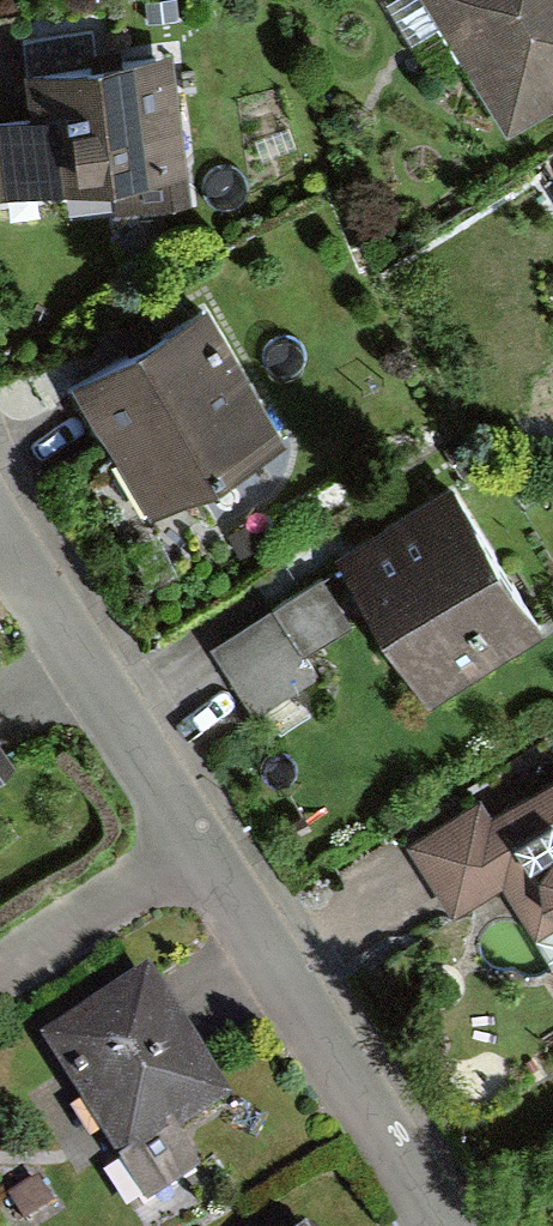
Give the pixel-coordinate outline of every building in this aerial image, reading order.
[(511,122),(552,95),(552,0),(435,0),(511,122)] [(175,45),(102,54),(31,62),(36,101),(0,106),(0,192),(114,178),(116,201),(184,193),(180,163),(190,162),(175,45)] [(146,334),(76,375),(150,501),(281,425),(208,298),(146,334)] [(452,478),(340,548),(383,614),(431,692),(543,621),(452,478)] [(356,617),(322,568),(210,644),(254,708),(315,667),(305,652),(356,617)] [(412,831),(458,903),(501,876),(552,959),(552,770),(493,807),(481,788),(412,831)] [(189,1022),(153,965),(39,1037),(145,1203),(207,1163),(184,1126),(235,1093),(189,1022)]
